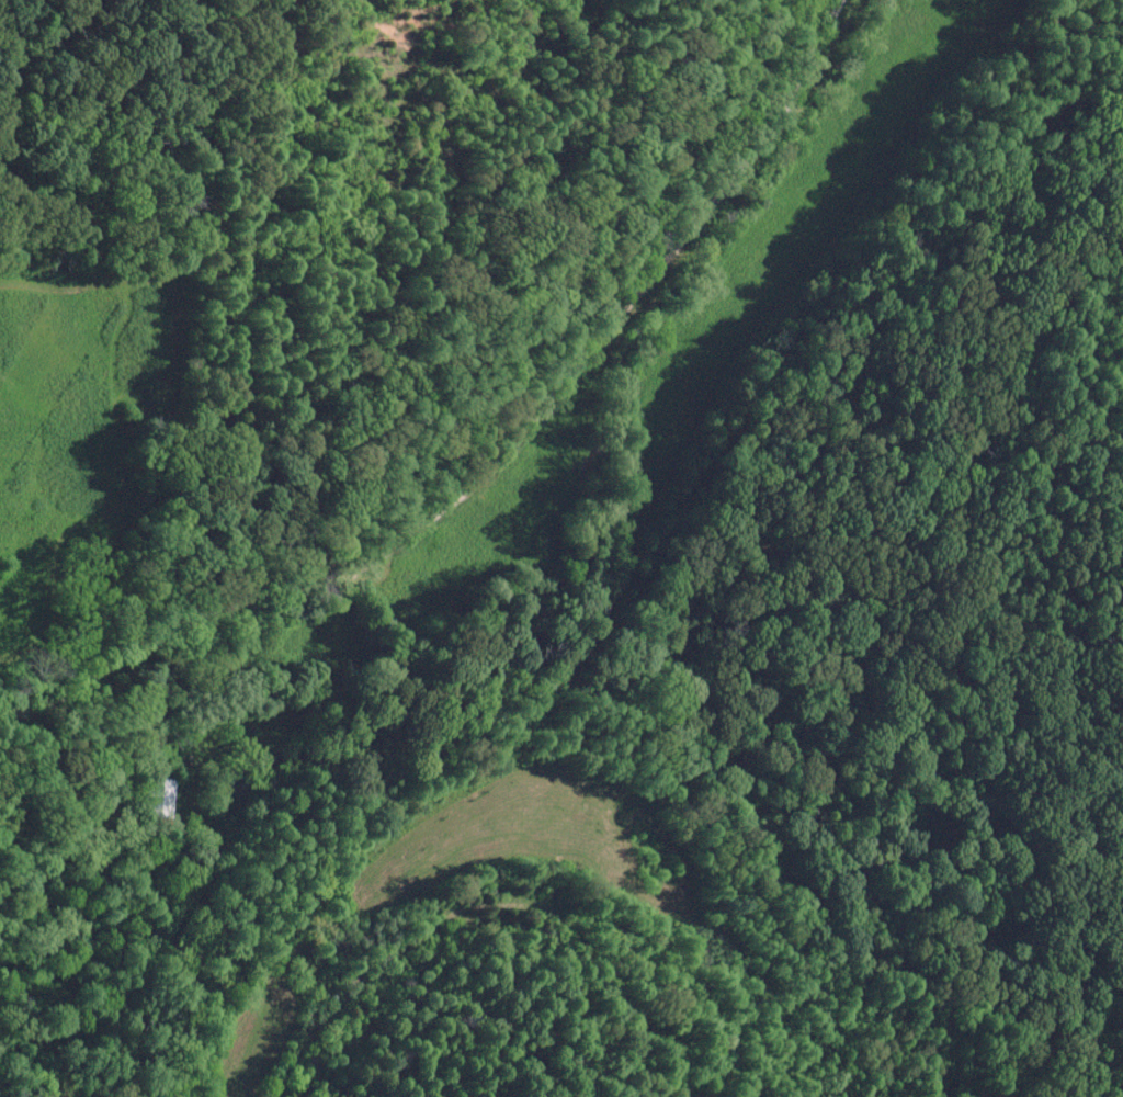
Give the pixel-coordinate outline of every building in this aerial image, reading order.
[(171,779),(143,779),(143,817),(171,817),(171,779)]
